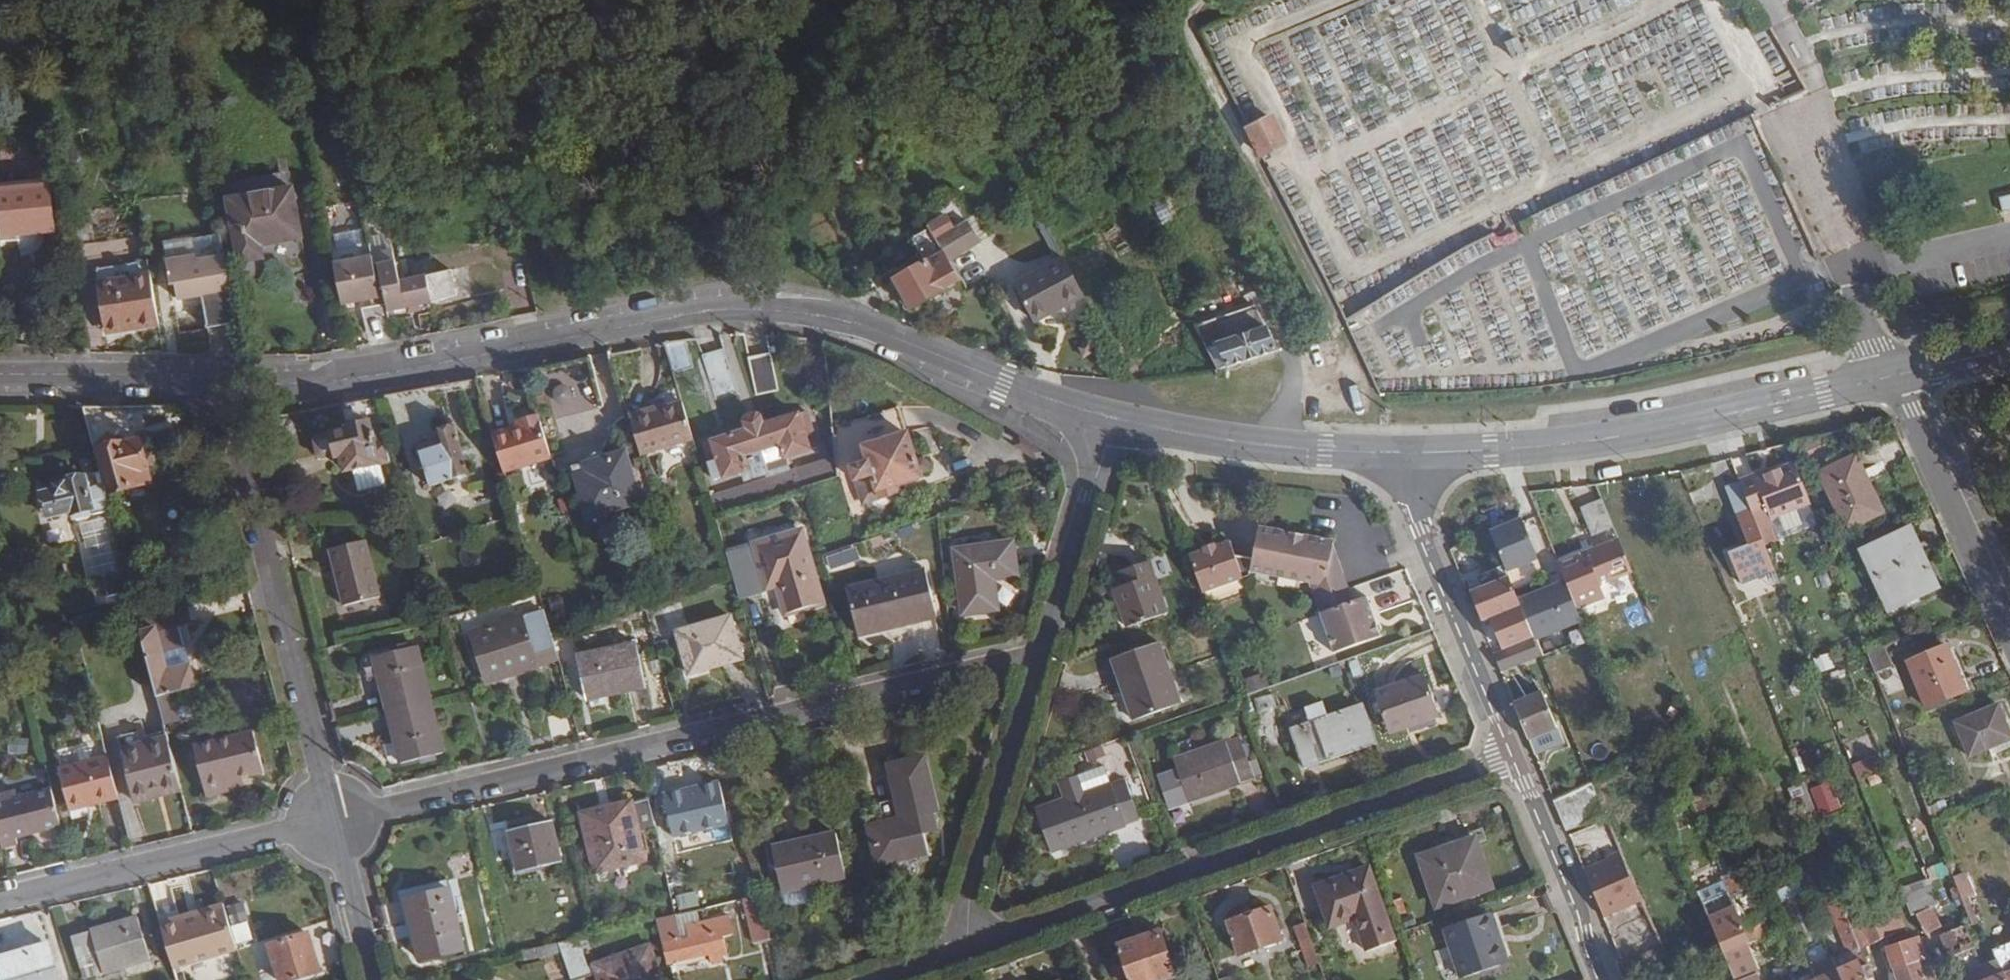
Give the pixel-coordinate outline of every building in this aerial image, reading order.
[(1271,116),(1247,129),(1261,156),(1285,144),(1271,116)] [(1168,184),(1157,190),(1167,209),(1179,204),(1168,184)] [(0,191),(0,237),(53,231),(48,187),(0,191)] [(290,189),(227,201),(238,262),(262,259),(259,245),(299,238),(290,189)] [(2003,211),(2009,210),(2009,193),(2000,194),(2003,211)] [(1742,220),(1747,234),(1715,245),(1730,284),(1780,265),(1761,213),(1742,220)] [(966,223),(936,241),(942,251),(948,261),(977,243),(966,223)] [(1062,259),(1042,223),(1035,227),(1055,263),(1062,259)] [(924,261),(942,251),(936,241),(929,228),(911,238),(924,261)] [(387,250),(331,262),(339,305),(363,299),(376,296),(370,266),(374,266),(382,303),(365,306),(357,309),(362,334),(387,328),(382,307),(451,291),(445,269),(394,281),(387,250)] [(908,309),(959,281),(948,261),(942,251),(924,261),(892,279),(908,309)] [(206,329),(236,324),(223,257),(195,262),(194,256),(165,262),(169,286),(173,285),(176,300),(200,297),(206,329)] [(1032,322),(1082,296),(1062,259),(1055,263),(1012,285),(1032,322)] [(148,275),(147,265),(94,274),(96,284),(148,275)] [(376,296),(363,299),(365,306),(382,303),(374,266),(370,266),(376,296)] [(466,268),(453,270),(457,297),(470,295),(466,268)] [(135,329),(157,326),(148,275),(96,284),(103,327),(134,323),(135,329)] [(175,303),(177,316),(201,311),(198,298),(175,303)] [(1194,326),(1217,369),(1275,351),(1254,307),(1194,326)] [(104,334),(135,329),(134,323),(103,327),(104,334)] [(690,341),(665,346),(675,383),(700,376),(690,341)] [(723,348),(705,351),(715,401),(733,397),(723,348)] [(768,353),(746,358),(754,396),(777,391),(768,353)] [(588,364),(547,374),(558,418),(599,408),(588,364)] [(376,428),(369,400),(341,405),(348,433),(313,442),(318,464),(335,460),(336,465),(341,464),(344,477),(351,475),(380,468),(375,451),(375,449),(380,447),(376,432),(371,434),(370,429),(376,428)] [(661,405),(627,415),(638,454),(691,440),(681,403),(663,408),(661,405)] [(150,483),(131,406),(87,406),(109,493),(150,483)] [(897,406),(834,426),(860,505),(897,493),(895,486),(920,477),(919,475),(926,472),(930,469),(927,462),(921,457),(914,460),(897,406)] [(712,480),(722,477),(739,472),(744,483),(768,474),(765,463),(799,451),(808,449),(796,413),(788,416),(710,442),(700,445),(712,480)] [(550,457),(537,415),(515,422),(516,427),(491,434),(502,472),(550,457)] [(417,455),(427,485),(463,474),(448,427),(435,431),(440,447),(417,455)] [(390,466),(386,448),(375,451),(380,468),(390,466)] [(573,476),(586,519),(639,502),(624,452),(583,465),(586,472),(573,476)] [(799,468),(799,470),(805,486),(837,475),(835,456),(828,459),(799,468)] [(1858,456),(1819,472),(1842,528),(1881,512),(1858,456)] [(1760,475),(1739,483),(1740,486),(1752,514),(1766,509),(1770,520),(1810,504),(1794,465),(1767,476),(1761,478),(1760,475)] [(380,468),(351,475),(357,497),(385,490),(380,468)] [(799,470),(742,489),(747,506),(801,488),(805,486),(799,470)] [(40,493),(47,518),(73,512),(73,514),(93,509),(85,478),(53,486),(54,490),(40,493)] [(1752,514),(1740,486),(1726,492),(1749,549),(1730,557),(1741,586),(1775,573),(1774,572),(1752,514)] [(107,553),(98,513),(78,518),(87,558),(107,553)] [(1591,525),(1602,553),(1621,546),(1610,518),(1591,525)] [(1254,551),(1251,571),(1250,576),(1249,582),(1314,594),(1316,600),(1342,590),(1328,552),(1330,544),(1330,541),(1258,528),(1254,551)] [(732,579),(738,598),(775,587),(785,615),(821,604),(799,532),(725,554),(732,579)] [(1912,533),(1864,552),(1886,605),(1934,586),(1912,533)] [(363,540),(327,549),(341,605),(377,597),(363,540)] [(1010,542),(952,551),(961,614),(996,609),(992,581),(1015,577),(1010,542)] [(1186,555),(1200,594),(1243,578),(1250,576),(1251,571),(1254,551),(1232,548),(1231,544),(1224,542),(1186,555)] [(1346,589),(1330,544),(1328,552),(1342,590),(1346,589)] [(1525,544),(1493,557),(1498,568),(1510,597),(1542,584),(1525,544)] [(825,557),(829,570),(858,560),(854,547),(825,557)] [(1112,589),(1126,628),(1165,614),(1146,562),(1119,572),(1123,586),(1112,589)] [(1566,586),(1585,630),(1613,619),(1608,607),(1640,594),(1627,562),(1566,586)] [(1498,568),(1474,577),(1479,589),(1468,593),(1482,628),(1490,625),(1495,637),(1487,641),(1492,653),(1528,639),(1523,626),(1510,597),(1498,568)] [(901,616),(903,624),(935,617),(924,571),(845,590),(855,630),(889,622),(888,618),(901,616)] [(1474,577),(1463,582),(1468,593),(1479,589),(1474,577)] [(694,582),(697,591),(708,588),(705,578),(694,582)] [(1346,589),(1342,590),(1347,605),(1351,603),(1346,589)] [(1342,590),(1316,600),(1335,652),(1377,637),(1364,599),(1351,603),(1347,605),(1342,590)] [(1190,604),(1194,617),(1207,613),(1202,599),(1190,604)] [(190,621),(185,603),(135,615),(140,633),(156,697),(171,693),(191,688),(186,666),(166,671),(155,630),(190,621)] [(1574,604),(1523,626),(1528,639),(1536,657),(1540,665),(1590,643),(1589,639),(1585,630),(1574,604)] [(511,661),(515,673),(558,659),(553,642),(544,612),(470,634),(482,671),(511,661)] [(856,635),(903,624),(901,616),(888,618),(889,622),(855,630),(856,635)] [(734,619),(673,633),(682,672),(743,658),(734,619)] [(1490,625),(1482,628),(1487,641),(1495,637),(1490,625)] [(1528,639),(1492,653),(1500,672),(1536,657),(1528,639)] [(634,643),(575,657),(585,700),(644,686),(634,643)] [(1158,644),(1111,659),(1132,721),(1179,704),(1158,644)] [(1882,646),(1868,653),(1875,671),(1890,665),(1882,646)] [(1946,646),(1906,662),(1925,707),(1964,691),(1946,646)] [(416,647),(372,658),(400,765),(442,753),(416,647)] [(1819,673),(1834,667),(1829,653),(1813,659),(1819,673)] [(511,661),(482,671),(486,683),(515,673),(511,661)] [(1423,676),(1374,694),(1388,733),(1437,715),(1423,676)] [(171,693),(156,697),(164,725),(178,721),(171,693)] [(1541,693),(1513,705),(1527,738),(1555,727),(1541,693)] [(1269,700),(1252,703),(1255,716),(1272,712),(1269,700)] [(1373,742),(1360,705),(1289,730),(1303,767),(1373,742)] [(2009,739),(2009,738),(1996,705),(1955,722),(1969,756),(1987,748),(2009,739)] [(225,782),(239,778),(264,773),(254,733),(193,748),(205,797),(228,792),(228,791),(225,782)] [(1239,737),(1172,760),(1184,794),(1187,803),(1253,780),(1239,737)] [(179,786),(167,738),(120,750),(134,803),(150,799),(149,794),(179,786)] [(2009,739),(1987,748),(1989,754),(2009,746),(2009,742),(2009,739)] [(108,757),(104,740),(55,752),(59,769),(108,757)] [(1816,749),(1796,756),(1802,771),(1822,764),(1816,749)] [(1879,752),(1850,765),(1855,777),(1885,765),(1879,752)] [(70,811),(119,799),(108,757),(59,769),(70,811)] [(897,819),(865,827),(875,865),(925,853),(922,837),(917,818),(935,813),(921,757),(885,766),(897,819)] [(1184,794),(1172,760),(1159,764),(1171,799),(1184,794)] [(1076,775),(1081,789),(1107,780),(1101,766),(1076,775)] [(1034,810),(1050,853),(1137,821),(1121,779),(1107,783),(1107,780),(1081,789),(1076,775),(1058,781),(1064,799),(1034,810)] [(241,788),(239,778),(225,782),(228,791),(241,788)] [(1819,817),(1841,807),(1829,780),(1808,789),(1819,817)] [(1591,785),(1590,781),(1553,799),(1566,830),(1604,814),(1591,785)] [(150,799),(181,792),(179,786),(149,794),(150,799)] [(2,849),(17,845),(15,838),(61,827),(51,790),(18,799),(16,791),(0,795),(0,843),(2,849)] [(654,829),(647,800),(630,805),(629,803),(580,815),(593,873),(643,861),(637,834),(654,829)] [(1932,804),(1937,813),(1947,809),(1942,800),(1932,804)] [(736,812),(725,815),(730,836),(741,834),(736,812)] [(938,833),(933,813),(917,818),(922,837),(938,833)] [(730,836),(725,815),(686,823),(691,845),(730,836)] [(801,824),(805,840),(833,834),(829,817),(801,824)] [(550,822),(508,832),(518,873),(560,863),(550,822)] [(1903,830),(1895,833),(1905,859),(1912,856),(1903,830)] [(833,834),(771,849),(781,893),(843,878),(833,834)] [(1474,838),(1419,857),(1436,907),(1491,887),(1474,838)] [(1602,919),(1640,904),(1619,851),(1581,866),(1602,919)] [(1927,869),(1930,877),(1940,903),(1960,895),(1953,876),(1947,861),(1927,869)] [(1367,867),(1316,886),(1330,925),(1354,916),(1366,947),(1392,938),(1367,867)] [(1721,876),(1726,886),(1730,896),(1750,887),(1742,872),(1728,878),(1726,873),(1721,876)] [(1960,895),(1971,924),(1978,921),(1964,883),(1966,882),(1962,873),(1953,876),(1960,895)] [(1900,889),(1903,899),(1910,915),(1917,913),(1930,907),(1940,903),(1930,877),(1900,889)] [(1817,923),(1799,879),(1776,890),(1796,933),(1805,929),(1817,923)] [(405,901),(448,891),(445,883),(397,895),(407,939),(414,937),(405,901)] [(1726,886),(1699,897),(1723,954),(1744,945),(1751,943),(1741,919),(1730,896),(1726,886)] [(462,949),(448,891),(405,901),(414,937),(419,959),(462,949)] [(759,895),(742,899),(753,943),(769,939),(759,895)] [(1930,907),(1941,926),(1948,922),(1952,931),(1965,926),(1971,924),(1960,895),(1940,903),(1930,907)] [(1847,954),(1855,950),(1845,925),(1859,919),(1850,896),(1831,903),(1825,916),(1837,943),(1843,955),(1847,954)] [(1859,919),(1869,945),(1903,930),(1905,925),(1895,903),(1859,919)] [(198,917),(159,927),(171,968),(236,950),(224,905),(197,911),(198,917)] [(1930,907),(1917,913),(1927,932),(1941,926),(1930,907)] [(1270,908),(1228,922),(1239,954),(1281,939),(1270,908)] [(197,911),(158,922),(159,927),(198,917),(197,911)] [(656,920),(667,964),(709,954),(711,964),(720,962),(719,956),(724,955),(720,937),(731,935),(727,915),(695,922),(692,911),(673,915),(656,920)] [(1486,932),(1495,929),(1489,914),(1444,930),(1462,979),(1498,966),(1486,932)] [(1741,919),(1751,943),(1766,936),(1755,914),(1741,919)] [(137,918),(71,937),(82,978),(148,960),(137,918)] [(1855,950),(1863,947),(1869,945),(1859,919),(1845,925),(1855,950)] [(1827,947),(1817,923),(1805,929),(1822,967),(1833,962),(1833,960),(1827,947)] [(1306,967),(1319,962),(1306,924),(1293,929),(1306,967)] [(1965,926),(1952,931),(1941,935),(1950,957),(1974,948),(1965,926)] [(1507,963),(1495,929),(1486,932),(1498,966),(1507,963)] [(1163,978),(1176,973),(1160,930),(1137,938),(1152,979),(1163,979),(1163,978)] [(268,946),(278,979),(294,979),(319,973),(308,934),(268,946)] [(1086,936),(1073,940),(1077,953),(1090,949),(1086,936)] [(1137,938),(1115,946),(1127,979),(1152,979),(1137,938)] [(1917,961),(1926,958),(1919,938),(1886,949),(1893,969),(1894,969),(1917,961)] [(557,943),(570,979),(581,979),(587,978),(574,939),(557,943)] [(1998,965),(1998,966),(2009,961),(2009,942),(1992,950),(1998,965)] [(1660,944),(1639,953),(1641,959),(1663,950),(1660,944)] [(1723,954),(1735,979),(1740,979),(1756,974),(1744,945),(1723,954)] [(593,966),(598,979),(660,979),(648,947),(593,966)] [(1864,970),(1871,966),(1863,947),(1855,950),(1847,954),(1843,955),(1836,958),(1841,969),(1860,960),(1864,970)] [(0,961),(0,979),(56,979),(47,948),(0,961)] [(1639,953),(1619,961),(1622,967),(1641,959),(1639,953)] [(1924,979),(1934,979),(1926,958),(1917,961),(1924,979)] [(1837,970),(1841,979),(1877,979),(1871,966),(1864,970),(1860,960),(1841,969),(1837,970)] [(1917,961),(1894,969),(1898,979),(1924,979),(1917,961)] [(1811,971),(1815,979),(1816,979),(1837,970),(1833,962),(1822,967),(1811,971)] [(1958,979),(1988,979),(2002,975),(1998,966),(1998,965),(1983,971),(1958,979)] [(1816,979),(1841,979),(1837,970),(1816,979)] [(2002,975),(2004,979),(2009,979),(2009,972),(2002,975)]
